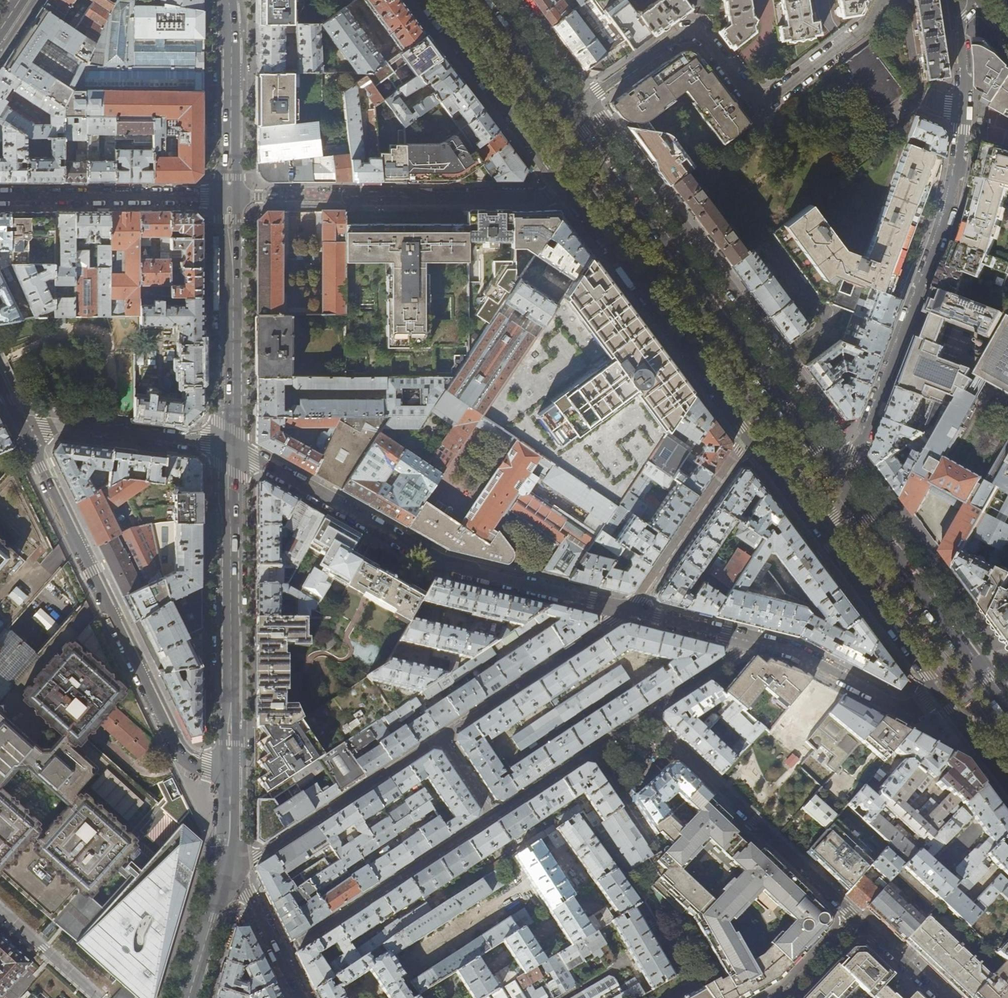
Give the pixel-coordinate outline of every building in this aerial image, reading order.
[(45,1),(41,7),(94,42),(115,0),(46,0),(45,1)] [(202,90),(203,80),(202,45),(202,37),(202,21),(202,11),(160,3),(141,0),(115,0),(94,42),(72,88),(202,90)] [(160,3),(202,11),(202,0),(160,0),(160,3)] [(257,7),(257,23),(319,23),(320,23),(322,23),(344,7),(350,3),(348,0),(257,0),(257,7)] [(401,0),(363,0),(401,50),(426,33),(404,3),(401,0)] [(563,1),(563,0),(533,0),(543,14),(545,16),(552,26),(572,12),(563,1)] [(595,0),(587,0),(580,5),(572,12),(552,26),(563,40),(585,69),(587,70),(625,41),(596,1),(595,0)] [(627,0),(597,0),(596,1),(625,41),(632,50),(638,46),(653,36),(635,12),(630,4),(627,0)] [(693,7),(691,5),(687,5),(683,0),(658,0),(653,3),(639,13),(637,11),(635,12),(653,36),(685,12),(690,13),(692,12),(693,7)] [(749,0),(722,0),(722,1),(724,1),(727,18),(728,24),(718,31),(725,40),(732,49),(754,32),(753,25),(754,24),(754,20),(752,16),(749,0)] [(778,26),(777,26),(779,41),(787,39),(787,42),(812,38),(812,36),(819,34),(818,27),(817,20),(810,21),(808,6),(806,0),(773,0),(778,26)] [(865,0),(837,0),(838,9),(837,9),(836,10),(837,16),(838,17),(840,17),(840,18),(849,16),(858,14),(865,0)] [(926,80),(929,80),(948,76),(937,0),(912,0),(912,6),(914,5),(926,80)] [(94,42),(41,7),(20,39),(9,56),(2,66),(63,107),(72,88),(94,42)] [(385,62),(344,7),(322,23),(320,23),(356,73),(370,73),(385,62)] [(321,73),(319,23),(257,23),(257,67),(257,72),(283,73),(283,33),(295,33),(297,73),(321,73)] [(406,64),(415,76),(443,56),(436,46),(432,42),(426,33),(401,50),(398,53),(406,64)] [(997,55),(982,38),(979,40),(975,41),(977,61),(978,73),(978,82),(978,90),(985,99),(983,103),(990,107),(1001,113),(1007,117),(1007,66),(997,55)] [(868,103),(876,114),(904,92),(879,57),(883,55),(873,41),(870,43),(843,64),(853,76),(850,78),(859,90),(858,95),(864,103),(868,103)] [(660,106),(684,89),(693,102),(691,103),(723,144),(751,123),(730,96),(706,64),(703,66),(697,59),(693,54),(692,53),(689,52),(684,51),(681,51),(637,83),(610,103),(617,114),(623,122),(627,127),(633,135),(638,141),(657,168),(663,176),(669,184),(686,172),(694,166),(674,139),(668,134),(665,133),(662,131),(652,130),(645,120),(661,108),(660,106)] [(406,64),(398,53),(385,62),(370,73),(366,76),(374,87),(387,77),(394,72),(406,64)] [(415,76),(403,85),(397,90),(384,100),(404,127),(440,100),(463,83),(456,74),(443,56),(415,76)] [(26,136),(29,138),(40,138),(48,137),(50,137),(63,137),(63,116),(63,107),(2,66),(0,69),(0,119),(26,136)] [(283,73),(257,72),(257,81),(257,106),(257,127),(292,123),(317,120),(322,119),(322,73),(321,73),(297,73),(292,73),(283,73)] [(403,85),(394,72),(387,77),(397,90),(403,85)] [(375,107),(384,100),(374,87),(366,76),(356,83),(360,87),(363,87),(366,91),(367,96),(375,107)] [(821,98),(825,102),(842,85),(838,81),(821,98)] [(472,96),(463,83),(440,100),(453,118),(460,113),(463,117),(456,123),(461,129),(484,111),(472,96)] [(344,92),(350,153),(353,181),(356,181),(381,181),(379,154),(375,109),(370,109),(368,112),(372,148),(368,148),(369,154),(367,154),(368,158),(367,159),(367,162),(359,162),(358,159),(363,159),(355,88),(353,85),(344,92)] [(202,90),(72,88),(63,107),(63,116),(72,116),(78,116),(87,116),(114,116),(114,134),(114,140),(134,140),(134,146),(144,146),(152,146),(153,182),(157,182),(194,182),(198,177),(202,173),(202,119),(202,90)] [(462,131),(474,149),(499,131),(486,114),(484,111),(461,129),(462,131)] [(87,116),(78,116),(78,123),(72,123),(72,116),(63,116),(63,137),(63,140),(77,140),(77,150),(76,150),(76,161),(68,161),(68,154),(63,154),(63,182),(75,182),(87,182),(87,161),(87,134),(87,116)] [(98,134),(105,134),(114,134),(114,116),(87,116),(87,134),(98,134)] [(916,116),(909,136),(906,142),(907,143),(920,148),(921,145),(918,144),(917,139),(924,142),(923,149),(936,154),(943,157),(945,143),(946,135),(939,124),(916,116)] [(0,119),(0,141),(2,141),(2,157),(0,157),(0,182),(10,182),(26,182),(26,154),(26,136),(0,119)] [(257,163),(321,157),(317,120),(292,123),(257,127),(257,163)] [(397,181),(407,181),(405,145),(404,129),(398,130),(399,148),(390,148),(390,153),(379,154),(381,181),(397,181)] [(439,145),(405,145),(407,181),(443,181),(447,181),(452,180),(457,178),(460,177),(463,175),(475,167),(483,162),(482,162),(474,149),(462,131),(445,143),(444,141),(444,142),(441,143),(439,143),(439,145)] [(499,131),(474,149),(482,162),(507,142),(499,131)] [(87,161),(98,161),(98,134),(87,134),(87,161)] [(104,144),(105,161),(115,161),(114,150),(114,140),(114,134),(105,134),(105,142),(104,144)] [(63,140),(63,137),(50,137),(51,157),(30,157),(30,154),(26,154),(26,182),(45,182),(63,182),(63,154),(63,140)] [(527,170),(507,142),(482,162),(483,162),(495,181),(522,181),(527,170)] [(934,160),(936,154),(923,149),(920,148),(907,143),(864,256),(842,249),(809,204),(772,233),(822,300),(852,312),(861,288),(867,287),(875,290),(884,293),(890,277),(911,220),(913,216),(914,212),(926,180),(934,160)] [(144,150),(114,150),(115,161),(115,182),(134,182),(153,182),(152,146),(144,146),(144,150)] [(1005,204),(1000,203),(1004,186),(1007,187),(1007,156),(1001,154),(1002,151),(988,147),(985,156),(982,155),(979,168),(977,175),(968,213),(958,244),(990,256),(1005,204)] [(332,154),(332,156),(335,182),(344,182),(353,181),(350,153),(332,154)] [(321,157),(257,163),(257,167),(257,171),(259,171),(260,174),(261,177),(264,179),(267,181),(270,182),(297,182),(335,182),(332,156),(321,157)] [(115,182),(115,161),(105,161),(98,161),(87,161),(87,182),(101,182),(115,182)] [(743,249),(686,172),(669,184),(679,197),(690,212),(729,265),(747,252),(744,248),(743,249)] [(279,314),(280,211),(266,211),(261,217),(257,220),(257,314),(279,314)] [(345,211),(322,211),(322,253),(310,253),(310,265),(322,265),(322,314),(326,314),(332,314),(344,314),(344,260),(344,227),(345,211)] [(344,227),(344,260),(385,260),(385,350),(428,351),(428,260),(467,260),(467,242),(467,226),(467,211),(448,211),(426,211),(413,211),(388,211),(353,211),(345,211),(344,227)] [(473,211),(467,211),(467,226),(467,242),(511,242),(510,211),(478,211),(473,211)] [(524,211),(510,211),(511,242),(544,242),(562,216),(558,211),(524,211)] [(9,249),(9,231),(4,231),(4,226),(9,226),(9,212),(0,212),(0,250),(9,249)] [(9,264),(28,264),(28,239),(30,238),(31,237),(47,237),(47,232),(54,232),(54,226),(54,212),(51,212),(13,212),(9,212),(9,226),(15,226),(15,231),(9,231),(9,249),(9,264)] [(70,260),(75,260),(74,212),(57,212),(54,212),(54,226),(60,226),(60,266),(55,266),(55,284),(75,284),(75,267),(70,267),(70,260)] [(93,212),(74,212),(75,260),(75,267),(75,284),(75,297),(75,316),(106,316),(110,316),(110,212),(93,212)] [(135,212),(110,212),(110,316),(139,316),(139,305),(139,296),(139,258),(139,244),(139,212),(135,212)] [(154,212),(139,212),(139,244),(150,244),(150,236),(160,236),(160,259),(139,258),(139,296),(170,296),(170,267),(170,237),(170,212),(154,212)] [(183,212),(170,212),(170,237),(202,237),(202,220),(197,215),(193,212),(183,212)] [(548,264),(573,280),(590,254),(566,222),(562,216),(544,242),(535,255),(548,264)] [(202,237),(170,237),(170,267),(202,267),(202,249),(202,237)] [(944,266),(971,277),(979,280),(985,266),(998,272),(993,285),(1003,289),(1007,277),(1007,263),(990,256),(958,244),(953,242),(946,262),(944,266)] [(9,249),(0,250),(0,265),(1,268),(9,264),(9,249)] [(748,290),(770,274),(764,266),(769,263),(761,252),(756,255),(752,249),(747,252),(729,265),(739,278),(748,290)] [(640,398),(666,433),(668,430),(670,426),(693,392),(687,385),(666,356),(610,281),(590,254),(573,280),(564,295),(607,355),(530,411),(561,456),(640,398)] [(511,257),(511,260),(511,291),(520,277),(534,257),(511,257)] [(435,376),(435,347),(467,347),(467,260),(428,260),(428,351),(385,350),(385,260),(344,260),(344,314),(344,355),(365,355),(364,372),(352,371),(352,369),(343,369),(343,376),(365,376),(391,376),(390,356),(410,356),(410,376),(435,376)] [(511,260),(467,260),(467,347),(467,355),(504,302),(511,291),(511,260)] [(55,264),(9,264),(1,268),(0,269),(0,299),(0,300),(0,322),(28,318),(26,311),(19,312),(4,282),(17,277),(35,317),(55,317),(55,298),(55,284),(55,266),(55,264)] [(573,280),(548,264),(533,286),(557,303),(564,295),(573,280)] [(963,297),(971,277),(944,266),(942,271),(936,287),(935,289),(966,301),(967,298),(963,297)] [(202,267),(170,267),(170,296),(182,296),(202,296),(202,284),(202,267)] [(789,300),(786,295),(791,292),(788,288),(783,292),(780,288),(785,284),(779,277),(775,280),(770,274),(748,290),(752,295),(767,316),(789,300)] [(557,303),(533,286),(520,277),(511,291),(504,302),(541,326),(557,303)] [(966,301),(935,289),(926,313),(934,316),(946,321),(990,338),(1004,315),(966,301)] [(890,325),(900,299),(884,293),(875,290),(871,300),(867,298),(864,307),(868,308),(864,318),(889,327),(890,325)] [(607,355),(564,295),(557,303),(541,326),(481,415),(553,464),(616,506),(618,504),(647,461),(666,433),(640,398),(561,456),(530,411),(607,355)] [(148,398),(134,396),(134,417),(167,421),(187,424),(195,417),(202,410),(202,339),(202,296),(182,296),(182,305),(163,305),(162,299),(153,299),(153,305),(139,305),(139,316),(139,323),(148,323),(148,324),(174,324),(174,323),(181,323),(181,334),(180,334),(180,342),(179,343),(179,345),(181,345),(181,349),(179,349),(179,352),(181,352),(177,353),(177,355),(181,355),(181,361),(176,361),(176,368),(181,368),(181,386),(185,386),(184,399),(181,401),(166,400),(167,397),(162,396),(161,399),(158,399),(155,398),(155,394),(148,393),(148,398)] [(63,297),(55,298),(55,317),(67,316),(75,316),(75,297),(63,297)] [(804,321),(789,300),(767,316),(777,328),(786,342),(814,321),(810,317),(804,321)] [(541,326),(504,302),(467,355),(454,376),(444,390),(481,415),(541,326)] [(982,380),(1007,394),(1007,308),(1004,315),(1007,317),(1003,324),(1004,331),(1000,340),(998,354),(982,380)] [(291,314),(279,314),(257,314),(257,343),(257,363),(257,370),(257,376),(291,376),(291,373),(289,373),(289,357),(291,357),(291,354),(289,354),(289,334),(291,334),(291,332),(289,332),(289,315),(291,315),(291,314)] [(946,321),(934,316),(925,340),(937,345),(946,321)] [(884,341),(889,327),(864,318),(861,325),(858,324),(857,326),(855,325),(854,328),(859,331),(858,334),(852,332),(851,336),(856,338),(853,346),(879,355),(884,341)] [(65,319),(55,320),(55,328),(65,328),(65,319)] [(929,449),(947,458),(963,429),(962,428),(974,406),(963,400),(967,392),(972,396),(978,385),(973,382),(973,381),(968,377),(973,370),(942,358),(945,348),(937,345),(925,340),(917,338),(898,389),(923,398),(932,401),(952,409),(946,418),(937,434),(935,437),(929,449)] [(843,374),(841,359),(830,367),(827,363),(830,361),(828,359),(840,351),(839,341),(804,365),(812,376),(822,390),(837,379),(839,377),(844,374),(843,374)] [(872,373),(879,355),(853,346),(839,341),(840,351),(851,355),(849,361),(841,359),(843,374),(844,374),(868,384),(872,373)] [(450,369),(451,376),(454,376),(467,355),(454,356),(454,364),(450,369)] [(860,405),(868,384),(844,374),(839,377),(847,380),(845,383),(844,383),(843,382),(841,383),(840,383),(837,379),(822,390),(829,399),(843,418),(856,416),(860,405)] [(410,376),(391,376),(365,376),(343,376),(291,376),(257,376),(257,394),(257,416),(340,416),(391,416),(427,416),(431,410),(444,390),(454,376),(451,376),(435,376),(410,376)] [(926,425),(914,421),(923,398),(898,389),(897,393),(886,420),(924,434),(930,430),(932,428),(946,418),(952,409),(932,401),(925,418),(929,419),(926,425)] [(428,464),(380,432),(341,489),(374,508),(406,526),(424,499),(476,424),(481,415),(444,390),(431,410),(454,426),(428,464)] [(710,416),(693,392),(670,426),(695,443),(698,439),(712,418),(710,416)] [(553,464),(481,415),(476,424),(511,448),(461,523),(444,512),(447,506),(437,499),(433,505),(424,499),(406,526),(413,530),(447,549),(479,556),(482,553),(483,553),(505,559),(507,559),(509,557),(510,555),(510,553),(509,551),(506,547),(492,538),(510,511),(547,536),(560,545),(541,572),(568,578),(586,552),(594,540),(596,536),(581,526),(562,513),(529,490),(538,478),(542,480),(590,513),(605,523),(616,506),(553,464)] [(257,441),(290,460),(312,473),(340,416),(257,416),(257,441)] [(383,428),(391,416),(340,416),(312,473),(325,480),(341,489),(380,432),(383,428)] [(391,416),(383,428),(419,428),(427,416),(391,416)] [(725,436),(712,418),(698,439),(703,442),(704,445),(703,446),(702,448),(702,449),(703,450),(700,455),(696,456),(689,452),(686,456),(712,474),(722,460),(730,449),(729,444),(729,441),(725,436)] [(937,434),(946,418),(932,428),(937,434)] [(13,446),(0,420),(0,451),(13,446)] [(900,452),(898,449),(902,438),(905,437),(914,441),(924,434),(886,420),(880,437),(872,457),(874,460),(879,467),(900,452)] [(671,432),(668,430),(666,433),(647,461),(672,478),(678,469),(684,459),(686,456),(689,452),(692,448),(669,434),(671,432)] [(929,449),(935,437),(930,430),(924,434),(914,441),(907,447),(915,452),(906,470),(901,462),(909,454),(905,448),(900,452),(879,467),(893,486),(902,498),(929,449)] [(92,468),(110,470),(113,447),(62,441),(59,441),(52,451),(69,486),(75,500),(96,490),(88,474),(92,468)] [(987,482),(1000,488),(1007,492),(1007,444),(987,482)] [(140,451),(113,447),(110,470),(108,484),(121,477),(126,478),(128,465),(132,465),(131,468),(142,470),(143,467),(146,467),(145,480),(151,481),(163,483),(164,475),(166,454),(140,451)] [(902,498),(915,516),(930,489),(965,510),(941,552),(954,570),(1000,488),(987,482),(983,480),(984,479),(947,458),(929,449),(902,498)] [(166,454),(164,475),(170,481),(171,476),(179,476),(182,478),(181,486),(175,486),(180,491),(202,491),(202,480),(202,463),(199,461),(197,458),(180,456),(166,454)] [(712,474),(686,456),(684,459),(692,464),(687,470),(690,472),(688,475),(678,469),(672,478),(676,481),(698,495),(705,484),(712,474)] [(668,492),(676,481),(672,478),(647,461),(618,504),(644,522),(646,524),(660,504),(649,492),(654,483),(668,492)] [(61,566),(13,465),(0,479),(0,529),(22,549),(0,573),(0,633),(3,629),(47,581),(61,566)] [(757,502),(765,490),(753,473),(749,467),(745,467),(741,467),(715,504),(736,518),(740,521),(742,523),(746,517),(739,512),(750,497),(757,502)] [(175,578),(175,486),(170,481),(164,475),(163,483),(151,481),(126,499),(134,517),(139,526),(151,523),(160,568),(165,582),(175,578)] [(96,490),(75,500),(85,521),(95,540),(97,544),(120,533),(110,510),(126,499),(151,481),(145,480),(138,480),(134,479),(126,478),(121,477),(108,484),(96,490)] [(660,504),(646,524),(653,528),(668,538),(683,516),(698,495),(676,481),(668,492),(660,504)] [(287,521),(298,502),(274,489),(263,482),(259,485),(257,486),(257,509),(257,528),(278,528),(278,519),(281,517),(287,521)] [(175,578),(165,582),(168,599),(134,621),(150,654),(155,664),(158,669),(175,667),(184,666),(202,664),(191,642),(188,635),(202,628),(202,611),(202,596),(202,574),(202,499),(202,491),(180,491),(175,486),(175,578)] [(1007,550),(1007,492),(1000,488),(954,570),(966,586),(981,606),(999,568),(1007,550)] [(781,511),(773,500),(765,490),(757,502),(746,517),(742,523),(764,537),(781,511)] [(284,552),(279,552),(279,568),(296,568),(309,545),(325,517),(315,511),(298,502),(287,521),(283,528),(280,528),(279,537),(286,537),(287,530),(291,532),(289,535),(292,538),(284,552)] [(644,522),(618,504),(616,506),(605,523),(601,530),(609,536),(621,518),(626,522),(614,539),(624,546),(650,564),(657,554),(668,538),(653,528),(650,533),(641,526),(644,522)] [(700,569),(736,518),(715,504),(699,528),(680,555),(700,569)] [(756,549),(753,554),(752,555),(761,561),(769,549),(772,549),(813,604),(837,587),(805,545),(781,511),(764,537),(756,549)] [(590,513),(581,526),(596,536),(601,530),(605,523),(590,513)] [(358,536),(325,517),(309,545),(325,555),(319,565),(324,567),(321,572),(313,568),(309,574),(308,574),(303,583),(304,583),(301,588),(300,587),(297,592),(318,604),(325,591),(324,591),(327,585),(328,586),(332,580),(346,587),(360,563),(361,561),(358,559),(351,555),(348,554),(352,548),(353,549),(359,539),(358,536)] [(764,537),(742,523),(740,521),(736,527),(739,528),(734,535),(756,549),(764,537)] [(160,568),(151,523),(139,526),(131,527),(120,533),(97,544),(102,555),(111,573),(122,595),(140,586),(160,568)] [(279,552),(279,537),(280,528),(278,528),(257,528),(257,540),(257,568),(279,568),(279,552)] [(0,529),(0,573),(22,549),(0,529)] [(609,536),(601,530),(596,536),(594,540),(612,552),(609,558),(586,552),(568,578),(585,582),(597,585),(610,567),(615,559),(624,546),(614,539),(609,536)] [(650,564),(624,546),(615,559),(618,562),(622,556),(627,559),(628,564),(624,570),(610,567),(597,585),(617,590),(625,592),(629,591),(633,590),(640,578),(650,564)] [(729,589),(752,555),(753,554),(750,553),(749,555),(738,548),(727,563),(717,557),(705,572),(707,573),(713,578),(722,584),(729,589)] [(700,569),(680,555),(674,564),(654,593),(657,600),(667,603),(685,607),(696,590),(688,585),(700,569)] [(770,565),(761,561),(752,555),(729,589),(713,614),(757,625),(797,635),(809,612),(810,611),(805,606),(742,590),(749,579),(758,583),(768,570),(767,569),(770,565)] [(360,563),(346,587),(409,623),(411,620),(422,601),(423,599),(418,596),(387,578),(372,570),(364,566),(360,563)] [(767,569),(768,570),(772,576),(775,573),(770,565),(767,569)] [(108,663),(61,566),(47,581),(77,608),(32,656),(0,692),(0,706),(44,744),(53,743),(64,730),(21,692),(73,633),(108,663)] [(140,586),(122,595),(123,599),(127,606),(134,621),(168,599),(165,582),(160,568),(140,586)] [(279,568),(257,568),(257,572),(257,586),(280,586),(286,586),(297,568),(296,568),(279,568)] [(981,606),(985,611),(991,619),(1006,589),(1007,585),(1007,573),(999,568),(981,606)] [(708,584),(713,578),(707,573),(696,590),(685,607),(698,610),(713,614),(729,589),(722,584),(718,591),(708,584)] [(434,579),(423,599),(422,601),(444,607),(450,583),(446,582),(434,579)] [(463,586),(450,583),(444,607),(471,614),(477,589),(463,586)] [(280,595),(280,586),(257,586),(257,600),(257,619),(280,619),(280,595)] [(280,586),(280,595),(284,595),(296,602),(296,619),(307,619),(326,619),(314,611),(318,604),(297,592),(286,586),(280,586)] [(775,589),(780,595),(783,592),(779,586),(775,589)] [(840,625),(837,627),(841,629),(843,627),(847,624),(859,615),(837,587),(813,604),(823,615),(821,619),(830,623),(830,622),(833,622),(834,621),(835,620),(836,619),(840,625)] [(492,593),(477,589),(471,614),(503,622),(509,597),(492,593)] [(1006,589),(991,619),(1007,643),(1007,590),(1006,589)] [(523,601),(509,597),(503,622),(521,626),(543,611),(549,607),(523,601)] [(550,629),(562,647),(575,639),(596,625),(594,618),(552,608),(549,607),(543,611),(547,617),(559,620),(558,623),(550,629)] [(547,617),(543,611),(521,626),(518,628),(511,633),(498,641),(490,646),(495,652),(547,617)] [(830,623),(821,619),(809,612),(797,635),(801,637),(829,652),(841,629),(837,627),(830,623)] [(867,626),(859,615),(847,624),(849,627),(851,626),(855,632),(853,633),(843,627),(841,629),(829,652),(842,659),(859,668),(864,658),(866,654),(875,638),(867,626)] [(280,619),(257,619),(256,654),(256,699),(257,729),(288,728),(300,721),(293,711),(292,706),(285,706),(285,644),(307,644),(307,619),(296,619),(280,619)] [(411,620),(409,623),(399,642),(433,650),(439,626),(411,620)] [(466,632),(439,626),(433,650),(460,657),(466,632)] [(657,657),(663,635),(638,629),(627,626),(624,627),(620,628),(603,639),(614,658),(628,649),(657,657)] [(501,631),(500,634),(499,640),(498,641),(511,633),(507,628),(502,627),(501,631)] [(32,656),(3,629),(0,633),(0,639),(4,642),(0,646),(0,692),(32,656)] [(522,647),(535,665),(540,662),(550,655),(562,647),(550,629),(522,647)] [(499,640),(466,632),(460,657),(471,659),(490,646),(498,641),(499,640)] [(127,680),(108,663),(73,633),(21,692),(64,730),(66,727),(71,732),(71,736),(75,740),(80,743),(85,737),(97,724),(99,722),(115,704),(130,686),(127,680)] [(663,635),(657,657),(671,661),(666,664),(679,685),(688,679),(705,667),(722,657),(721,653),(720,649),(683,640),(663,635)] [(892,660),(875,638),(866,654),(868,656),(870,652),(873,657),(871,658),(869,658),(868,660),(864,658),(859,668),(897,688),(905,678),(892,660)] [(565,664),(578,682),(614,658),(603,639),(591,647),(565,664)] [(435,683),(440,690),(443,688),(444,689),(496,654),(495,652),(490,646),(471,659),(458,668),(448,674),(435,683)] [(535,665),(522,647),(494,666),(506,684),(520,675),(535,665)] [(728,691),(725,695),(727,697),(734,702),(765,729),(768,732),(811,680),(808,678),(805,675),(803,677),(801,675),(798,673),(796,675),(790,669),(788,671),(785,669),(783,667),(781,669),(774,664),(773,666),(768,662),(763,668),(754,660),(745,671),(744,673),(742,675),(731,688),(728,691)] [(386,664),(368,676),(371,681),(420,693),(435,683),(448,674),(388,661),(386,664)] [(451,661),(448,674),(458,668),(459,663),(451,661)] [(202,685),(202,664),(184,666),(185,673),(184,678),(182,678),(181,679),(178,675),(175,667),(158,669),(169,693),(189,734),(196,733),(202,732),(202,685)] [(578,682),(565,664),(552,673),(536,683),(548,702),(578,682)] [(632,686),(646,707),(660,698),(679,685),(666,664),(632,686)] [(506,684),(494,666),(473,680),(485,698),(502,687),(506,684)] [(547,715),(512,738),(520,751),(536,740),(564,722),(628,680),(620,667),(547,715)] [(300,721),(324,756),(343,743),(368,727),(391,712),(371,681),(368,676),(300,721)] [(485,698),(473,680),(446,698),(458,716),(473,706),(485,698)] [(690,747),(706,731),(701,726),(695,720),(722,701),(727,697),(725,695),(710,682),(698,690),(663,713),(662,721),(679,736),(690,747)] [(440,690),(435,683),(420,693),(414,696),(417,700),(423,695),(426,699),(440,690)] [(548,702),(536,683),(524,691),(508,701),(521,719),(539,708),(548,702)] [(596,711),(610,730),(631,716),(646,707),(632,686),(596,711)] [(437,730),(425,712),(417,700),(414,696),(393,710),(399,719),(401,721),(413,713),(414,710),(417,708),(419,711),(422,709),(425,714),(405,727),(416,744),(427,736),(437,730)] [(861,705),(844,696),(806,742),(812,747),(815,750),(816,751),(820,747),(834,758),(826,767),(834,773),(838,769),(861,743),(884,717),(872,710),(861,705)] [(734,702),(727,697),(722,701),(724,704),(717,711),(721,715),(734,702)] [(458,716),(446,698),(425,712),(437,730),(448,723),(458,716)] [(472,725),(485,744),(521,719),(508,701),(481,719),(472,725)] [(765,729),(734,702),(721,715),(742,736),(751,744),(765,729)] [(135,759),(136,760),(138,758),(153,741),(155,739),(154,738),(152,740),(140,729),(142,727),(140,726),(139,728),(127,717),(129,715),(128,714),(126,716),(115,706),(116,705),(115,704),(99,722),(97,724),(98,725),(100,723),(105,727),(103,729),(103,730),(106,728),(111,733),(109,735),(110,736),(112,734),(118,739),(115,741),(116,742),(119,740),(124,745),(122,747),(123,748),(125,745),(130,750),(128,753),(129,754),(131,751),(137,757),(135,759)] [(1,780),(17,763),(28,763),(72,801),(81,790),(80,789),(99,766),(73,742),(75,740),(71,736),(71,732),(66,727),(64,730),(53,743),(44,744),(0,706),(0,779),(1,780)] [(399,719),(393,710),(391,712),(368,727),(376,739),(380,745),(391,761),(405,751),(416,744),(405,727),(405,726),(391,736),(382,724),(386,721),(389,725),(399,719)] [(610,730),(596,711),(568,729),(582,749),(595,740),(610,730)] [(712,714),(701,726),(706,731),(719,717),(715,714),(712,714)] [(884,717),(861,743),(884,762),(891,754),(911,731),(907,729),(897,724),(884,717)] [(324,756),(300,721),(288,728),(257,729),(257,733),(257,773),(257,791),(256,801),(264,796),(267,794),(291,778),(318,760),(324,756)] [(516,792),(504,772),(485,744),(472,725),(458,734),(457,742),(468,759),(482,780),(495,800),(503,801),(510,796),(516,792)] [(376,739),(368,727),(343,743),(366,777),(374,771),(391,761),(380,745),(364,756),(360,750),(376,739)] [(582,749),(568,729),(542,747),(540,748),(554,767),(567,759),(582,749)] [(706,731),(690,747),(700,757),(720,776),(736,759),(728,751),(706,731)] [(863,786),(847,805),(853,810),(856,806),(859,806),(861,808),(860,808),(860,809),(861,810),(862,811),(863,810),(865,811),(866,814),(862,818),(868,824),(915,767),(935,744),(921,736),(911,731),(891,754),(893,756),(895,754),(903,760),(879,788),(881,789),(878,792),(878,795),(877,798),(863,786)] [(751,744),(742,736),(728,751),(736,759),(738,758),(751,744)] [(156,801),(85,737),(80,743),(75,740),(73,742),(99,766),(80,789),(81,790),(85,786),(132,827),(156,801)] [(366,777),(343,743),(324,756),(318,760),(324,769),(335,784),(341,794),(353,786),(366,777)] [(944,767),(952,753),(935,744),(915,767),(932,780),(944,767)] [(554,767),(540,748),(504,772),(516,792),(525,786),(554,767)] [(454,818),(443,826),(450,836),(456,832),(477,818),(479,810),(458,780),(440,752),(433,750),(408,767),(419,783),(427,777),(454,818)] [(955,754),(952,753),(944,767),(948,771),(936,783),(943,790),(945,788),(950,793),(960,802),(963,805),(964,804),(984,784),(967,760),(962,758),(955,754)] [(792,770),(800,761),(793,754),(784,763),(792,770)] [(316,775),(324,769),(318,760),(291,778),(299,789),(317,777),(316,775)] [(92,896),(32,845),(72,801),(28,763),(17,763),(1,780),(43,817),(0,870),(0,871),(65,929),(76,939),(104,907),(94,898),(92,896)] [(677,794),(685,801),(701,785),(679,764),(671,764),(654,780),(636,795),(635,803),(652,828),(671,816),(664,805),(677,794)] [(561,781),(573,799),(583,793),(594,810),(585,816),(593,828),(621,809),(592,766),(585,765),(565,778),(561,781)] [(400,795),(419,783),(408,767),(399,773),(390,779),(400,795)] [(941,822),(949,814),(952,817),(959,809),(956,806),(960,802),(950,793),(939,805),(931,798),(917,812),(915,811),(914,812),(909,808),(919,796),(913,790),(915,788),(922,793),(932,780),(915,767),(868,824),(909,861),(920,850),(922,847),(944,825),(941,822)] [(156,801),(181,821),(190,811),(173,776),(157,784),(163,794),(156,801)] [(292,796),(300,791),(299,789),(291,778),(267,794),(272,800),(287,789),(292,796)] [(43,817),(1,780),(0,779),(0,870),(43,817)] [(400,795),(390,779),(379,786),(371,791),(382,808),(401,796),(400,795)] [(573,799),(561,781),(536,797),(525,804),(538,823),(573,799)] [(315,783),(301,792),(313,811),(336,796),(341,794),(335,784),(328,790),(326,786),(319,789),(315,783)] [(984,784),(964,804),(989,838),(982,844),(978,844),(955,869),(955,872),(958,875),(955,877),(950,878),(929,859),(971,818),(962,806),(959,809),(952,817),(944,825),(922,847),(926,851),(924,854),(920,850),(909,861),(905,865),(904,867),(941,901),(942,901),(985,857),(987,855),(1003,838),(1007,834),(1007,816),(1004,810),(984,784)] [(737,832),(727,823),(731,819),(714,803),(710,799),(713,796),(701,785),(685,801),(695,810),(694,812),(695,812),(683,825),(683,824),(681,826),(671,816),(652,828),(656,835),(659,833),(669,845),(666,849),(662,854),(659,851),(653,856),(648,860),(659,877),(651,886),(681,915),(687,908),(695,916),(699,923),(696,924),(725,976),(718,980),(716,977),(701,986),(710,997),(741,997),(746,995),(748,997),(749,997),(757,994),(778,983),(827,931),(826,930),(831,924),(831,921),(831,917),(826,912),(827,911),(820,905),(762,849),(758,852),(748,842),(746,844),(740,839),(735,834),(737,832)] [(32,845),(92,896),(122,863),(130,855),(145,838),(132,827),(85,786),(81,790),(72,801),(32,845)] [(405,803),(412,812),(428,802),(431,800),(423,789),(404,801),(405,803)] [(279,834),(293,825),(313,811),(301,792),(300,791),(292,796),(276,806),(272,800),(256,801),(256,814),(256,841),(262,845),(279,834)] [(362,821),(382,808),(371,791),(361,798),(351,804),(362,821)] [(814,796),(802,809),(807,813),(813,819),(826,830),(837,817),(814,796)] [(412,812),(408,815),(413,823),(433,810),(428,802),(412,812)] [(405,803),(386,815),(388,817),(393,824),(408,815),(412,812),(405,803)] [(368,830),(362,821),(351,804),(332,817),(316,827),(339,860),(356,849),(373,838),(368,830)] [(538,823),(525,804),(511,813),(497,823),(509,842),(538,823)] [(557,829),(582,812),(583,812),(577,805),(557,818),(560,822),(555,825),(557,829)] [(623,811),(621,809),(593,828),(598,835),(607,849),(620,866),(626,875),(648,860),(653,856),(649,851),(645,846),(637,833),(627,818),(623,811)] [(585,816),(582,812),(557,829),(547,836),(556,849),(565,842),(595,882),(615,869),(620,866),(607,849),(603,852),(593,838),(598,835),(593,828),(585,816)] [(813,819),(807,813),(803,819),(805,821),(808,824),(813,819)] [(396,836),(397,835),(396,835),(413,823),(408,815),(393,824),(390,826),(390,827),(396,836)] [(393,824),(388,817),(368,830),(373,838),(390,827),(390,826),(393,824)] [(418,831),(419,832),(430,849),(440,842),(450,836),(443,826),(438,817),(418,831)] [(873,849),(837,817),(826,830),(804,855),(808,859),(824,874),(846,895),(862,876),(872,865),(877,859),(870,853),(873,849)] [(181,821),(175,828),(161,844),(141,866),(134,874),(131,877),(104,907),(76,939),(75,940),(131,991),(138,997),(158,997),(202,840),(181,821)] [(509,842),(497,823),(483,832),(468,841),(480,860),(509,842)] [(429,907),(432,913),(494,871),(514,857),(538,842),(547,836),(557,829),(554,825),(543,832),(542,831),(429,907)] [(273,855),(285,873),(293,868),(292,866),(299,861),(300,863),(314,855),(313,853),(320,848),(326,857),(290,881),(295,889),(309,880),(339,860),(316,827),(297,840),(276,854),(273,855)] [(373,838),(379,847),(397,836),(397,835),(396,836),(390,827),(373,838)] [(419,832),(402,843),(402,844),(412,860),(422,854),(430,849),(419,832)] [(1003,838),(987,855),(1004,874),(1001,876),(999,875),(970,905),(961,896),(987,870),(983,867),(989,861),(985,857),(942,901),(969,926),(999,894),(1000,895),(1007,887),(1007,834),(1003,838)] [(356,849),(362,858),(379,847),(373,838),(356,849)] [(480,860),(468,841),(453,851),(439,860),(452,879),(480,860)] [(573,896),(538,842),(514,857),(549,912),(571,898),(573,896)] [(388,847),(382,851),(395,872),(404,866),(412,860),(402,844),(393,850),(392,848),(389,850),(388,847)] [(905,865),(886,848),(877,859),(872,865),(882,874),(871,885),(862,876),(846,895),(848,898),(862,910),(865,907),(890,881),(904,867),(905,865)] [(358,861),(362,858),(356,849),(339,860),(309,880),(315,890),(317,892),(347,872),(345,870),(358,861)] [(381,857),(366,866),(378,883),(387,877),(395,872),(382,851),(379,853),(381,857)] [(130,855),(122,863),(134,874),(141,866),(130,855)] [(285,873),(273,855),(268,859),(256,867),(256,872),(263,886),(272,904),(273,903),(288,894),(296,889),(295,889),(290,881),(284,884),(283,884),(279,878),(286,874),(285,873)] [(452,879),(439,860),(426,869),(410,880),(421,896),(422,898),(452,879)] [(350,877),(361,894),(370,888),(378,883),(366,866),(366,865),(349,876),(350,877)] [(640,904),(615,869),(595,882),(619,916),(640,904)] [(494,871),(432,913),(361,959),(333,978),(314,990),(318,997),(344,997),(340,990),(369,970),(388,997),(389,997),(405,988),(399,979),(405,976),(392,957),(490,894),(489,892),(502,884),(494,871)] [(361,894),(350,877),(323,895),(322,893),(319,895),(330,914),(341,907),(361,894)] [(319,895),(318,895),(306,902),(304,898),(315,890),(309,880),(295,889),(296,889),(288,894),(295,905),(296,907),(310,928),(320,921),(330,914),(319,895)] [(382,898),(392,913),(393,914),(421,896),(410,880),(396,889),(382,898)] [(890,881),(865,907),(894,934),(899,938),(903,942),(905,941),(928,917),(890,881)] [(640,884),(634,887),(644,901),(650,898),(640,884)] [(1000,895),(1007,902),(1007,887),(1000,895)] [(303,932),(310,928),(296,907),(293,909),(295,911),(293,912),(290,908),(295,905),(288,894),(273,903),(272,904),(277,914),(290,941),(303,932)] [(1000,895),(999,894),(969,926),(1006,961),(1007,963),(1007,902),(1000,895)] [(392,913),(382,898),(375,903),(356,915),(339,926),(349,942),(379,922),(379,924),(382,922),(383,920),(383,919),(392,913)] [(593,932),(571,898),(549,912),(571,945),(593,932)] [(429,907),(424,901),(383,929),(384,930),(355,950),(361,959),(432,913),(429,907)] [(613,925),(643,975),(651,990),(687,970),(644,902),(640,904),(619,916),(614,920),(611,921),(613,925)] [(611,921),(614,920),(607,908),(595,915),(601,927),(611,921)] [(502,942),(524,928),(532,923),(523,910),(510,919),(509,918),(410,982),(419,995),(455,972),(477,958),(502,942)] [(928,916),(928,917),(905,941),(912,947),(918,953),(919,953),(964,996),(966,997),(1007,997),(1007,963),(1006,961),(992,975),(990,973),(986,972),(961,947),(962,945),(960,943),(958,945),(928,916)] [(576,986),(564,965),(579,956),(592,976),(611,965),(612,964),(613,961),(613,959),(613,957),(603,942),(605,940),(602,934),(600,936),(598,934),(613,925),(611,921),(601,927),(593,932),(571,945),(562,950),(554,955),(545,961),(540,964),(546,974),(550,972),(555,979),(546,985),(534,992),(529,985),(537,980),(538,982),(543,980),(535,967),(523,974),(518,977),(501,987),(497,989),(483,997),(556,997),(576,986)] [(333,978),(361,959),(355,950),(349,942),(339,926),(316,942),(304,949),(297,954),(306,972),(314,990),(333,978)] [(229,952),(226,963),(240,967),(242,961),(243,962),(244,962),(245,965),(248,964),(249,967),(263,960),(248,928),(235,929),(235,931),(229,952)] [(545,961),(524,928),(502,942),(523,974),(535,967),(540,964),(545,961)] [(31,963),(0,936),(0,997),(31,963)] [(554,955),(562,950),(555,939),(547,944),(554,955)] [(856,984),(870,997),(893,997),(892,997),(893,996),(884,987),(893,977),(882,967),(863,949),(858,949),(853,949),(844,958),(846,960),(840,967),(837,965),(805,997),(843,997),(856,984)] [(477,958),(455,972),(471,997),(483,997),(497,989),(477,958)] [(249,967),(246,968),(252,979),(251,981),(246,983),(247,997),(249,997),(256,995),(254,992),(255,989),(257,987),(260,988),(261,991),(275,984),(274,981),(263,960),(249,967)] [(226,963),(222,975),(218,989),(246,997),(247,997),(246,983),(242,982),(241,980),(244,968),(240,967),(226,963)] [(501,987),(518,977),(511,964),(494,975),(501,987)] [(651,990),(643,975),(635,980),(634,978),(619,988),(614,978),(609,976),(572,997),(638,997),(651,990)] [(261,991),(256,995),(249,997),(282,997),(281,997),(275,984),(261,991)] [(680,997),(710,997),(701,986),(680,997)] [(405,988),(389,997),(412,997),(405,988)] [(246,997),(218,989),(215,997),(246,997)]
